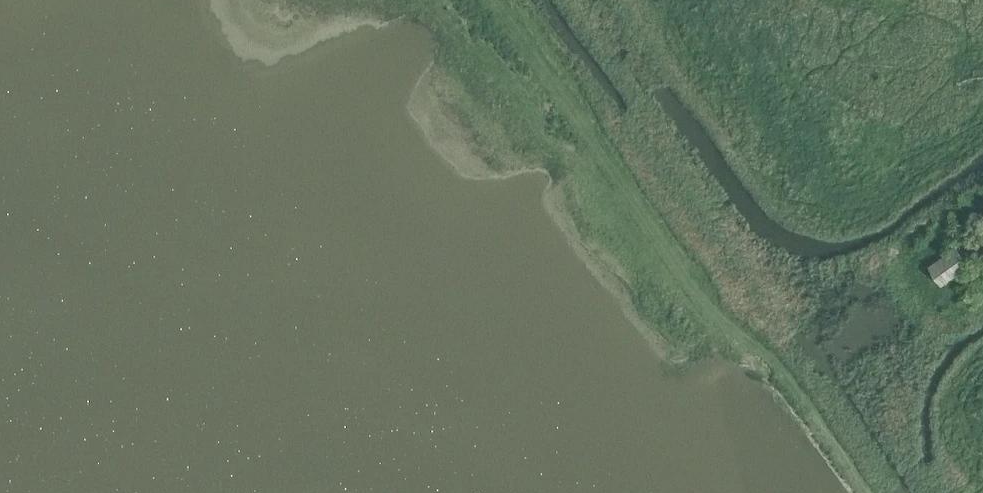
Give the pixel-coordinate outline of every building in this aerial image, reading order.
[(935,266),(947,282),(968,267),(957,250),(935,266)]
